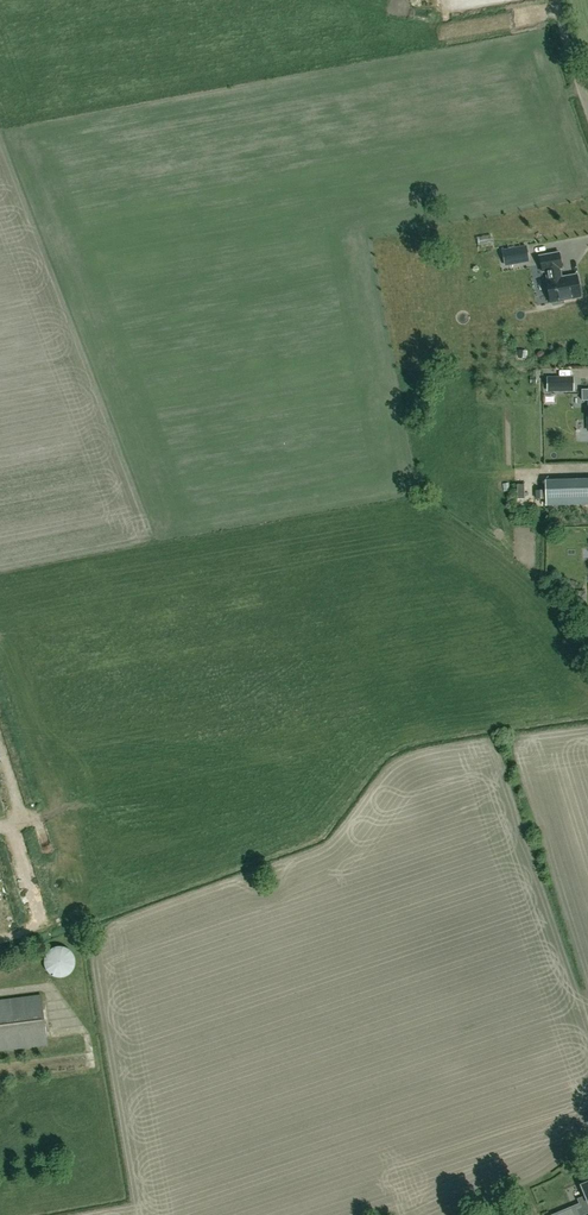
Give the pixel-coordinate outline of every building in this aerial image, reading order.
[(564,301),(582,298),(577,274),(562,277),(561,270),(563,270),(559,252),(538,255),(541,273),(545,273),(547,279),(545,280),(550,304),(552,304),(552,307),(564,304),(564,301)] [(562,322),(569,324),(572,313),(565,311),(562,322)] [(519,350),(518,358),(526,358),(527,351),(519,350)] [(572,392),(572,377),(547,377),(548,392),(572,392)] [(587,505),(587,480),(546,481),(547,506),(587,505)] [(545,499),(544,491),(536,491),(537,500),(545,499)] [(56,977),(60,977),(63,977),(66,976),(68,975),(71,973),(73,971),(74,967),(75,964),(75,961),(75,959),(74,955),(73,953),(70,950),(66,948),(63,947),(59,946),(54,947),(51,949),(49,951),(47,953),(45,957),(45,959),(44,963),(45,965),(46,968),(47,971),(49,973),(53,976),(56,977)] [(47,1044),(41,996),(0,1001),(0,1050),(47,1044)] [(587,1213),(587,1182),(581,1185),(585,1196),(578,1199),(581,1206),(575,1209),(578,1214),(583,1214),(587,1213)]
